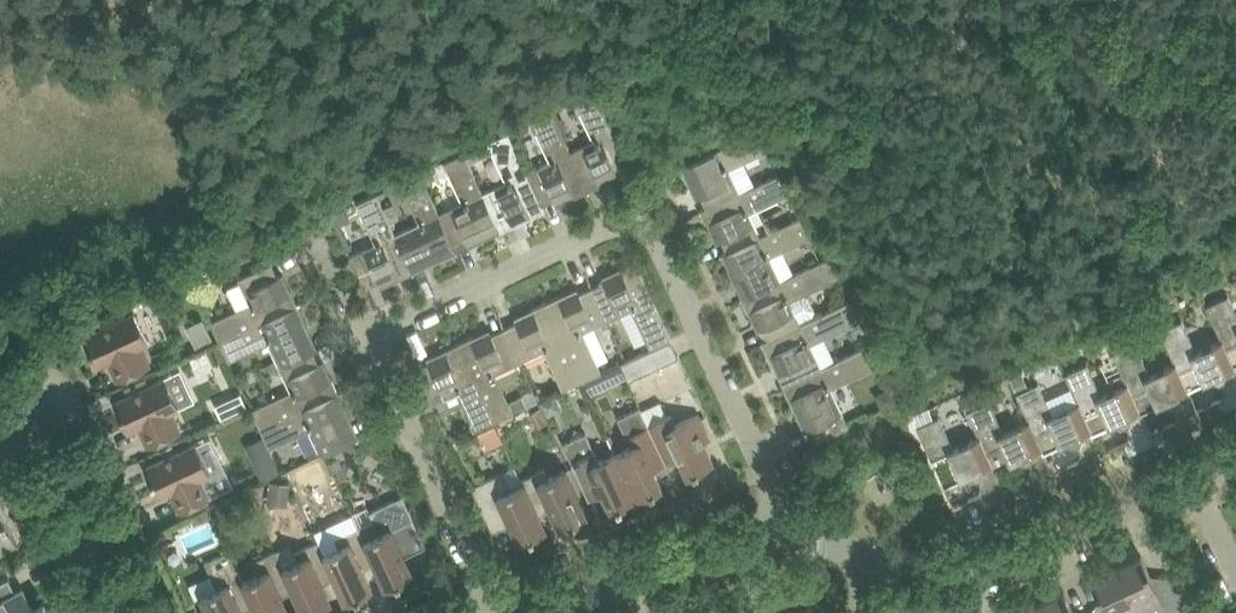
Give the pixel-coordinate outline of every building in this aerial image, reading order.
[(571,150),(570,150),(586,184),(587,184),(598,178),(615,170),(618,176),(632,169),(633,171),(634,171),(623,149),(596,90),(576,100),(582,114),(590,117),(599,137),(571,150)] [(527,171),(526,171),(542,204),(543,204),(554,199),(572,191),(574,196),(589,189),(587,184),(586,184),(570,150),(571,150),(552,111),(532,120),(539,134),(546,137),(555,158),(527,171)] [(700,156),(679,167),(679,168),(681,167),(688,181),(693,178),(701,195),(707,207),(707,208),(740,192),(740,191),(726,162),(747,153),(754,156),(768,149),(759,129),(700,156)] [(483,191),(482,192),(498,225),(499,225),(511,219),(528,211),(530,216),(545,210),(543,204),(542,204),(526,171),(527,171),(509,131),(488,141),(495,155),(502,158),(511,178),(483,191)] [(439,212),(454,246),(455,245),(467,240),(484,232),(486,237),(501,230),(499,225),(498,225),(482,192),(483,191),(465,152),(444,161),(451,175),(458,178),(468,199),(439,212)] [(396,232),(395,233),(410,266),(411,266),(440,252),(443,258),(458,251),(455,245),(454,246),(439,212),(421,172),(401,182),(407,196),(415,199),(424,219),(396,232)] [(707,207),(701,210),(708,225),(714,222),(722,239),(727,251),(761,236),(760,235),(747,206),(767,197),(775,200),(789,193),(779,173),(740,191),(740,192),(707,208),(707,207)] [(372,243),(351,254),(366,287),(379,281),(396,273),(399,278),(414,271),(411,266),(410,266),(395,233),(396,232),(377,193),(357,202),(364,216),(371,219),(380,240),(372,243)] [(727,251),(722,253),(729,268),(734,266),(748,295),(781,280),(781,279),(767,250),(788,240),(795,243),(809,237),(800,217),(760,235),(761,236),(727,251)] [(748,295),(742,297),(749,312),(755,309),(768,338),(768,339),(802,323),(801,323),(800,320),(812,314),(815,308),(808,294),(802,293),(799,288),(808,284),(816,287),(830,281),(840,276),(830,256),(820,260),(781,279),(781,280),(748,295)] [(605,280),(593,286),(608,319),(636,306),(646,326),(644,333),(651,347),(671,338),(633,258),(632,258),(633,261),(619,267),(622,272),(605,280)] [(225,314),(211,321),(220,340),(298,304),(291,289),(286,292),(272,262),(250,272),(239,277),(252,306),(232,316),(225,314)] [(560,295),(546,302),(583,379),(602,370),(595,356),(588,353),(579,333),(608,319),(593,286),(581,292),(563,300),(560,295)] [(1223,338),(1234,364),(1235,363),(1235,310),(1229,294),(1206,305),(1222,339),(1223,338)] [(766,340),(763,341),(770,356),(775,353),(789,382),(789,383),(822,367),(822,366),(808,337),(829,328),(836,331),(860,320),(850,300),(841,304),(801,323),(802,323),(768,339),(768,338),(766,340)] [(518,321),(505,327),(520,360),(549,347),(558,367),(556,374),(563,388),(583,379),(546,302),(532,308),(532,309),(534,314),(518,321)] [(298,304),(220,340),(220,341),(229,359),(243,353),(246,347),(267,337),(280,365),(313,350),(313,349),(300,320),(304,318),(305,318),(298,304)] [(134,312),(106,325),(84,335),(97,363),(109,358),(118,379),(140,369),(149,364),(139,344),(148,340),(134,312)] [(191,324),(198,343),(213,337),(205,318),(191,324)] [(1189,388),(1214,376),(1215,378),(1219,380),(1221,379),(1226,389),(1224,390),(1222,394),(1223,396),(1217,399),(1218,400),(1223,398),(1228,408),(1235,405),(1235,366),(1235,363),(1234,364),(1223,338),(1222,339),(1197,350),(1182,319),(1160,329),(1175,362),(1176,361),(1188,388),(1189,388)] [(473,336),(459,343),(495,420),(514,411),(508,397),(501,394),(491,374),(520,360),(505,327),(493,333),(475,341),(473,336)] [(628,379),(679,356),(671,338),(651,347),(620,361),(628,379)] [(1176,361),(1175,362),(1150,373),(1135,342),(1113,352),(1127,382),(1128,382),(1141,411),(1142,411),(1167,399),(1168,401),(1172,403),(1174,402),(1179,412),(1177,413),(1175,417),(1176,419),(1170,422),(1171,424),(1176,421),(1181,432),(1204,421),(1189,388),(1188,388),(1176,361)] [(430,362),(417,369),(432,402),(461,388),(471,409),(469,416),(476,430),(495,420),(459,343),(444,349),(447,355),(430,362)] [(789,382),(783,385),(790,400),(796,397),(816,441),(850,425),(829,381),(849,372),(857,375),(881,363),(872,343),(822,366),(822,367),(789,383),(789,382)] [(266,402),(252,408),(261,428),(339,391),(332,377),(327,380),(319,362),(313,350),(280,365),(293,394),(273,403),(266,402)] [(1128,382),(1127,382),(1102,394),(1087,362),(1065,372),(1078,401),(1079,401),(1093,432),(1119,420),(1119,421),(1124,423),(1126,422),(1130,432),(1129,433),(1127,438),(1128,439),(1122,442),(1123,444),(1128,441),(1133,452),(1156,442),(1145,420),(1142,411),(1141,411),(1128,382)] [(178,405),(165,377),(115,401),(128,429),(139,424),(149,445),(171,434),(180,430),(170,409),(178,405)] [(1016,392),(1029,419),(1030,419),(1044,451),(1045,451),(1070,439),(1071,441),(1076,443),(1077,442),(1082,452),(1080,452),(1078,457),(1079,459),(1074,461),(1074,462),(1074,463),(1080,460),(1084,471),(1107,461),(1093,432),(1079,401),(1078,401),(1053,413),(1039,381),(1016,392)] [(339,391),(261,428),(270,447),(284,440),(287,434),(308,425),(321,454),(333,449),(355,438),(340,408),(346,406),(339,391)] [(1030,419),(1029,419),(1004,431),(989,399),(967,409),(979,436),(980,435),(995,469),(996,468),(1021,457),(1022,458),(1027,460),(1028,459),(1033,469),(1031,470),(1029,475),(1030,477),(1024,479),(1025,481),(1030,478),(1035,489),(1058,479),(1045,451),(1044,451),(1030,419)] [(663,486),(654,467),(666,461),(649,425),(649,424),(640,407),(618,417),(631,444),(615,452),(637,498),(663,486)] [(671,414),(649,424),(649,425),(666,461),(679,455),(688,475),(714,462),(704,441),(711,438),(699,413),(676,424),(671,414)] [(917,426),(944,486),(971,474),(972,475),(977,477),(978,476),(983,486),(981,487),(979,492),(980,493),(974,496),(975,497),(980,495),(985,506),(1008,495),(997,473),(996,468),(995,469),(980,435),(979,436),(954,447),(939,416),(917,426)] [(637,498),(615,452),(599,459),(586,432),(563,442),(589,497),(602,491),(611,510),(637,498)] [(201,475),(209,471),(196,443),(146,467),(159,495),(170,489),(180,510),(202,500),(211,495),(201,475)] [(254,461),(262,478),(281,470),(272,452),(254,461)] [(587,515),(576,493),(565,468),(549,476),(545,467),(521,478),(536,508),(548,502),(560,528),(587,515)] [(546,529),(536,508),(521,478),(523,483),(512,488),(504,470),(471,485),(493,531),(494,531),(491,524),(508,516),(520,541),(546,529)] [(425,545),(426,544),(403,495),(370,510),(374,519),(360,526),(366,539),(365,539),(373,556),(386,586),(413,574),(401,548),(422,538),(425,545)] [(18,543),(1,511),(0,512),(0,553),(18,543)] [(360,562),(373,556),(365,539),(366,539),(360,526),(336,537),(340,546),(325,552),(325,553),(332,569),(332,570),(346,600),(372,587),(360,562)] [(332,570),(332,569),(325,553),(325,552),(319,539),(295,550),(291,542),(277,549),(285,566),(284,566),(292,583),(291,584),(305,612),(306,612),(332,601),(319,576),(332,570)] [(291,584),(292,583),(284,566),(285,566),(277,549),(276,549),(252,560),(258,573),(244,580),(243,580),(251,597),(258,612),(290,612),(279,589),(291,584)] [(251,597),(243,580),(244,580),(238,567),(237,567),(228,550),(205,561),(218,587),(202,594),(204,598),(197,601),(203,612),(243,612),(238,603),(251,597)] [(1116,566),(1136,609),(1161,597),(1168,612),(1171,612),(1183,607),(1168,576),(1155,582),(1142,554),(1116,566)] [(1116,566),(1090,578),(1104,606),(1091,612),(1128,612),(1136,609),(1116,566)] [(45,601),(33,607),(23,588),(16,591),(9,577),(0,582),(0,612),(51,612),(45,601)] [(1039,602),(1044,612),(1075,612),(1064,590),(1039,602)] [(1039,602),(1015,612),(1044,612),(1039,602)]
